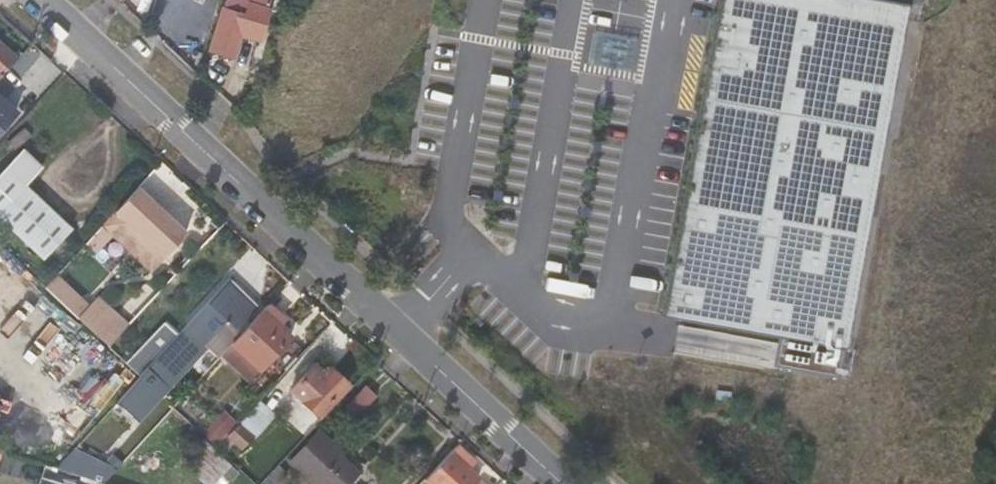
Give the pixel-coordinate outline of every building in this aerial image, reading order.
[(275,0),(223,0),(207,53),(232,62),(239,38),(259,44),(275,0)] [(660,316),(787,339),(781,369),(837,380),(909,1),(905,0),(721,0),(712,49),(710,57),(660,316)] [(599,30),(592,60),(635,70),(642,39),(599,30)] [(17,62),(0,46),(0,80),(17,62)] [(38,59),(28,50),(17,62),(0,80),(0,99),(1,100),(38,59)] [(15,115),(1,100),(0,99),(0,131),(15,115)] [(0,175),(0,205),(38,166),(22,151),(0,175)] [(38,166),(0,205),(0,214),(45,256),(72,226),(27,183),(40,169),(38,166)] [(162,258),(185,235),(136,188),(114,212),(162,258)] [(162,258),(114,212),(100,227),(149,273),(162,258)] [(131,322),(99,292),(90,302),(59,272),(46,285),(109,344),(131,322)] [(234,328),(254,307),(228,281),(202,310),(205,313),(211,307),(234,328)] [(276,328),(282,322),(267,306),(260,313),(276,328)] [(276,328),(260,313),(231,343),(256,368),(285,338),(276,328)] [(184,343),(177,335),(147,367),(155,374),(184,343)] [(330,368),(324,362),(316,370),(322,376),(330,368)] [(316,415),(346,384),(330,368),(322,376),(316,370),(312,366),(289,390),(316,415)] [(141,374),(138,377),(129,386),(136,393),(148,381),(141,374)] [(270,415),(256,401),(223,434),(238,449),(270,415)] [(365,469),(321,426),(289,459),(315,483),(357,483),(353,481),(365,469)] [(454,442),(421,477),(427,483),(467,483),(474,476),(463,466),(471,458),(454,442)] [(76,448),(68,465),(106,483),(114,466),(76,448)] [(196,470),(208,483),(218,483),(231,472),(216,454),(196,470)]
